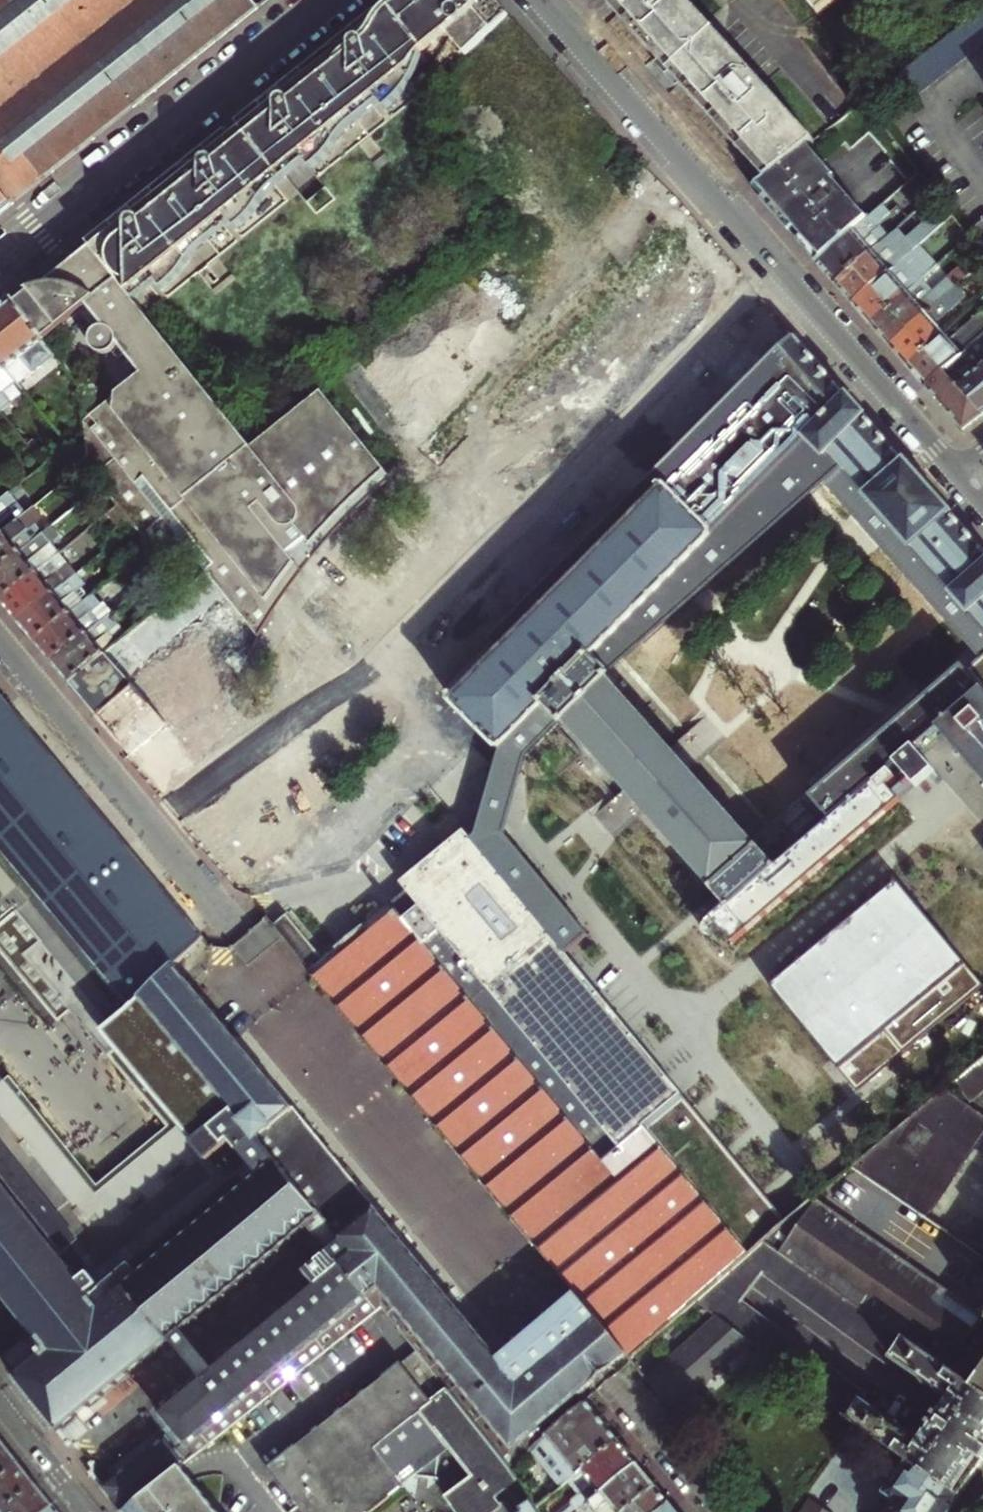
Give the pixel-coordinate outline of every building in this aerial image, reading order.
[(245,19),(230,0),(151,0),(0,120),(0,194),(10,206),(245,19)] [(151,0),(0,0),(0,120),(151,0)] [(468,61),(507,16),(492,0),(394,0),(385,7),(390,13),(379,21),(375,15),(361,26),(353,33),(363,43),(359,41),(355,42),(353,43),(351,45),(350,47),(350,49),(346,49),(343,49),(340,50),(336,51),(333,53),(331,54),(330,56),(328,58),(319,64),(310,72),(285,91),(292,100),(289,104),(287,104),(285,104),(282,105),(280,107),(274,99),(256,113),(241,124),(249,133),(239,141),(231,132),(198,157),(208,169),(205,171),(199,170),(192,170),(189,171),(184,172),(182,172),(180,173),(173,177),(167,181),(160,187),(171,198),(141,224),(146,229),(141,227),(138,227),(135,229),(134,231),(133,234),(118,219),(115,222),(85,245),(89,249),(88,250),(132,305),(154,287),(160,294),(164,291),(171,286),(177,280),(182,274),(187,266),(188,264),(196,255),(229,227),(236,236),(242,229),(248,222),(254,216),(261,206),(268,197),(283,185),(305,168),(312,177),(322,167),(332,156),(334,153),(336,151),(339,148),(341,145),(342,142),(344,140),(345,139),(347,136),(348,135),(350,133),(353,130),(357,127),(381,109),(386,116),(387,116),(391,113),(394,111),(395,109),(398,107),(403,101),(405,98),(408,95),(413,87),(415,83),(417,79),(419,76),(420,73),(423,63),(420,62),(448,38),(455,45),(468,61)] [(658,60),(675,78),(766,180),(808,147),(816,141),(765,85),(720,36),(688,0),(604,0),(658,60)] [(817,15),(837,0),(806,0),(817,15)] [(892,82),(909,104),(982,48),(982,11),(892,82)] [(808,147),(766,180),(756,188),(766,199),(764,201),(793,236),(817,263),(868,218),(834,180),(836,178),(808,147)] [(10,206),(0,194),(0,214),(10,206)] [(868,218),(817,263),(828,276),(835,284),(863,259),(889,237),(879,224),(891,214),(884,205),(868,218)] [(863,259),(835,284),(847,297),(853,305),(921,247),(941,229),(933,220),(909,240),(899,228),(889,237),(863,259)] [(921,247),(853,305),(865,318),(872,326),(938,268),(921,247)] [(285,595),(313,563),(336,533),(364,504),(387,482),(377,471),(316,393),(246,447),(141,316),(132,305),(88,250),(55,276),(43,286),(36,287),(29,289),(23,291),(26,294),(14,304),(45,342),(82,313),(98,332),(95,336),(93,341),(94,346),(96,350),(100,354),(105,355),(110,355),(115,352),(136,379),(86,420),(88,444),(89,451),(82,458),(104,484),(120,503),(153,543),(169,562),(187,584),(119,640),(69,682),(83,701),(96,718),(233,602),(261,635),(285,595)] [(938,268),(872,326),(883,338),(890,346),(956,288),(938,268)] [(956,288),(890,346),(902,359),(909,367),(945,335),(936,326),(967,298),(957,288),(956,288)] [(14,304),(11,300),(0,309),(0,363),(5,368),(12,362),(25,378),(54,353),(45,342),(14,304)] [(909,367),(918,377),(927,388),(949,368),(954,364),(963,355),(971,348),(977,344),(981,340),(982,338),(982,333),(977,327),(958,343),(962,347),(958,351),(945,335),(909,367)] [(953,513),(954,512),(942,498),(940,499),(931,488),(922,478),(919,475),(921,474),(909,459),(907,460),(867,415),(868,414),(850,393),(849,394),(796,334),(491,643),(502,654),(453,703),(501,750),(543,708),(556,722),(728,901),(731,904),(892,767),(898,761),(918,784),(937,768),(918,745),(939,726),(982,689),(982,646),(975,653),(981,659),(974,665),(970,668),(967,665),(812,795),(830,817),(776,862),(606,673),(591,657),(809,440),(821,453),(825,450),(865,494),(861,497),(872,509),(880,517),(894,534),(907,549),(911,545),(951,589),(947,593),(966,614),(970,610),(982,624),(982,547),(953,513)] [(970,363),(982,379),(982,362),(971,348),(963,355),(970,363)] [(0,363),(0,409),(13,424),(22,417),(10,404),(12,402),(3,391),(15,381),(5,368),(0,363)] [(982,416),(982,379),(970,363),(960,372),(954,364),(949,368),(953,372),(949,376),(982,416)] [(927,388),(947,412),(964,432),(982,417),(982,416),(949,376),(953,372),(949,368),(927,388)] [(591,657),(606,673),(825,486),(975,653),(982,646),(982,624),(970,610),(966,614),(947,593),(951,589),(911,545),(907,549),(880,517),(861,497),(865,494),(825,450),(821,453),(809,440),(591,657)] [(77,452),(82,458),(89,451),(88,444),(77,452)] [(114,508),(120,503),(104,484),(98,489),(114,508)] [(20,519),(11,508),(17,503),(14,499),(25,490),(20,485),(0,501),(0,535),(20,519)] [(20,519),(0,535),(0,568),(37,538),(28,528),(36,522),(37,514),(41,510),(37,505),(20,519)] [(39,529),(43,533),(50,527),(47,523),(39,529)] [(37,538),(0,568),(0,600),(51,559),(44,551),(53,543),(52,542),(61,535),(53,525),(50,527),(43,533),(37,538)] [(78,537),(66,547),(75,557),(87,547),(78,537)] [(160,569),(169,562),(153,543),(145,550),(160,569)] [(61,551),(51,559),(0,600),(10,612),(18,621),(78,572),(61,551)] [(86,582),(78,572),(18,621),(27,632),(34,641),(84,600),(76,590),(86,582)] [(94,592),(84,600),(34,641),(44,653),(52,662),(101,620),(92,610),(102,602),(94,592)] [(111,612),(101,620),(52,662),(61,673),(69,682),(119,640),(110,630),(119,623),(111,612)] [(939,726),(946,733),(982,777),(982,689),(939,726)] [(174,970),(205,941),(0,693),(0,854),(28,889),(60,928),(130,1012),(132,1009),(174,970)] [(476,834),(472,838),(566,952),(590,931),(506,830),(523,756),(556,722),(543,708),(501,750),(476,834)] [(712,915),(733,939),(903,797),(897,791),(890,783),(899,776),(892,767),(731,904),(728,901),(712,915)] [(571,1292),(626,1359),(694,1301),(763,1244),(769,1239),(779,1231),(790,1222),(566,952),(472,838),(464,828),(401,881),(409,891),(339,949),(301,903),(271,928),(571,1292)] [(901,879),(774,986),(863,1091),(982,990),(982,979),(901,879)] [(46,1351),(14,1376),(58,1432),(75,1419),(134,1372),(162,1408),(172,1401),(143,1364),(305,1235),(311,1230),(256,1162),(253,1164),(244,1152),(247,1150),(135,1017),(117,1031),(43,941),(60,928),(28,889),(0,912),(0,950),(61,1024),(74,1013),(170,1130),(100,1187),(10,1079),(0,1087),(0,1293),(46,1351)] [(415,1349),(512,1468),(534,1450),(544,1441),(537,1434),(594,1386),(599,1392),(612,1381),(632,1365),(626,1359),(571,1292),(494,1356),(174,970),(132,1009),(130,1012),(60,928),(43,941),(117,1031),(135,1017),(247,1150),(244,1152),(253,1164),(256,1162),(311,1230),(324,1219),(345,1246),(332,1257),(376,1311),(380,1308),(415,1349)] [(953,1085),(970,1105),(982,1094),(982,1060),(953,1085)] [(927,1219),(982,1137),(982,1118),(945,1092),(853,1169),(927,1219)] [(960,1303),(982,1268),(982,1257),(927,1219),(853,1169),(813,1203),(960,1303)] [(960,1303),(813,1203),(790,1222),(779,1231),(792,1240),(785,1250),(769,1239),(763,1244),(905,1341),(974,1387),(982,1373),(982,1318),(960,1303)] [(175,1431),(193,1454),(376,1311),(332,1257),(345,1246),(324,1219),(311,1230),(305,1235),(313,1244),(309,1247),(321,1262),(304,1276),(315,1290),(172,1401),(162,1408),(159,1411),(175,1431)] [(763,1244),(694,1301),(719,1321),(750,1345),(849,1421),(863,1402),(868,1396),(740,1302),(762,1275),(889,1364),(893,1358),(905,1341),(763,1244)] [(750,1345),(719,1321),(647,1384),(659,1398),(673,1415),(750,1345)] [(982,1463),(982,1393),(974,1387),(905,1341),(893,1358),(957,1401),(945,1420),(941,1417),(943,1414),(941,1412),(937,1418),(939,1420),(936,1424),(934,1423),(931,1427),(934,1429),(936,1426),(939,1429),(927,1447),(863,1402),(849,1421),(859,1428),(909,1460),(962,1494),(982,1463)] [(520,1498),(528,1493),(512,1468),(415,1349),(265,1467),(296,1506),(289,1511),(401,1511),(414,1502),(411,1499),(419,1492),(446,1498),(457,1463),(460,1460),(473,1476),(448,1496),(460,1511),(491,1511),(501,1504),(494,1496),(510,1484),(520,1498)] [(974,1387),(982,1393),(982,1373),(974,1387)] [(568,1483),(618,1441),(603,1423),(588,1405),(544,1441),(534,1450),(555,1476),(530,1497),(537,1508),(568,1483)] [(175,1431),(103,1489),(121,1511),(180,1465),(193,1454),(175,1431)] [(2,1441),(0,1443),(0,1479),(20,1463),(14,1456),(2,1441)] [(637,1465),(628,1453),(618,1441),(568,1483),(578,1496),(571,1502),(571,1504),(573,1506),(566,1511),(580,1511),(637,1465)] [(962,1494),(909,1460),(886,1494),(899,1503),(898,1505),(893,1511),(950,1511),(962,1494)] [(20,1463),(0,1479),(0,1511),(1,1511),(36,1484),(31,1477),(20,1463)] [(180,1465),(121,1511),(216,1511),(180,1465)] [(656,1488),(647,1476),(637,1465),(580,1511),(626,1511),(656,1488)] [(36,1484),(1,1511),(44,1511),(53,1505),(47,1497),(36,1484)] [(669,1503),(664,1497),(656,1488),(626,1511),(658,1511),(669,1503)] [(537,1508),(530,1497),(528,1493),(520,1498),(526,1507),(519,1511),(540,1511),(537,1508)] [(804,1511),(826,1511),(811,1502),(804,1511)] [(675,1511),(669,1503),(658,1511),(676,1511),(675,1511)]
